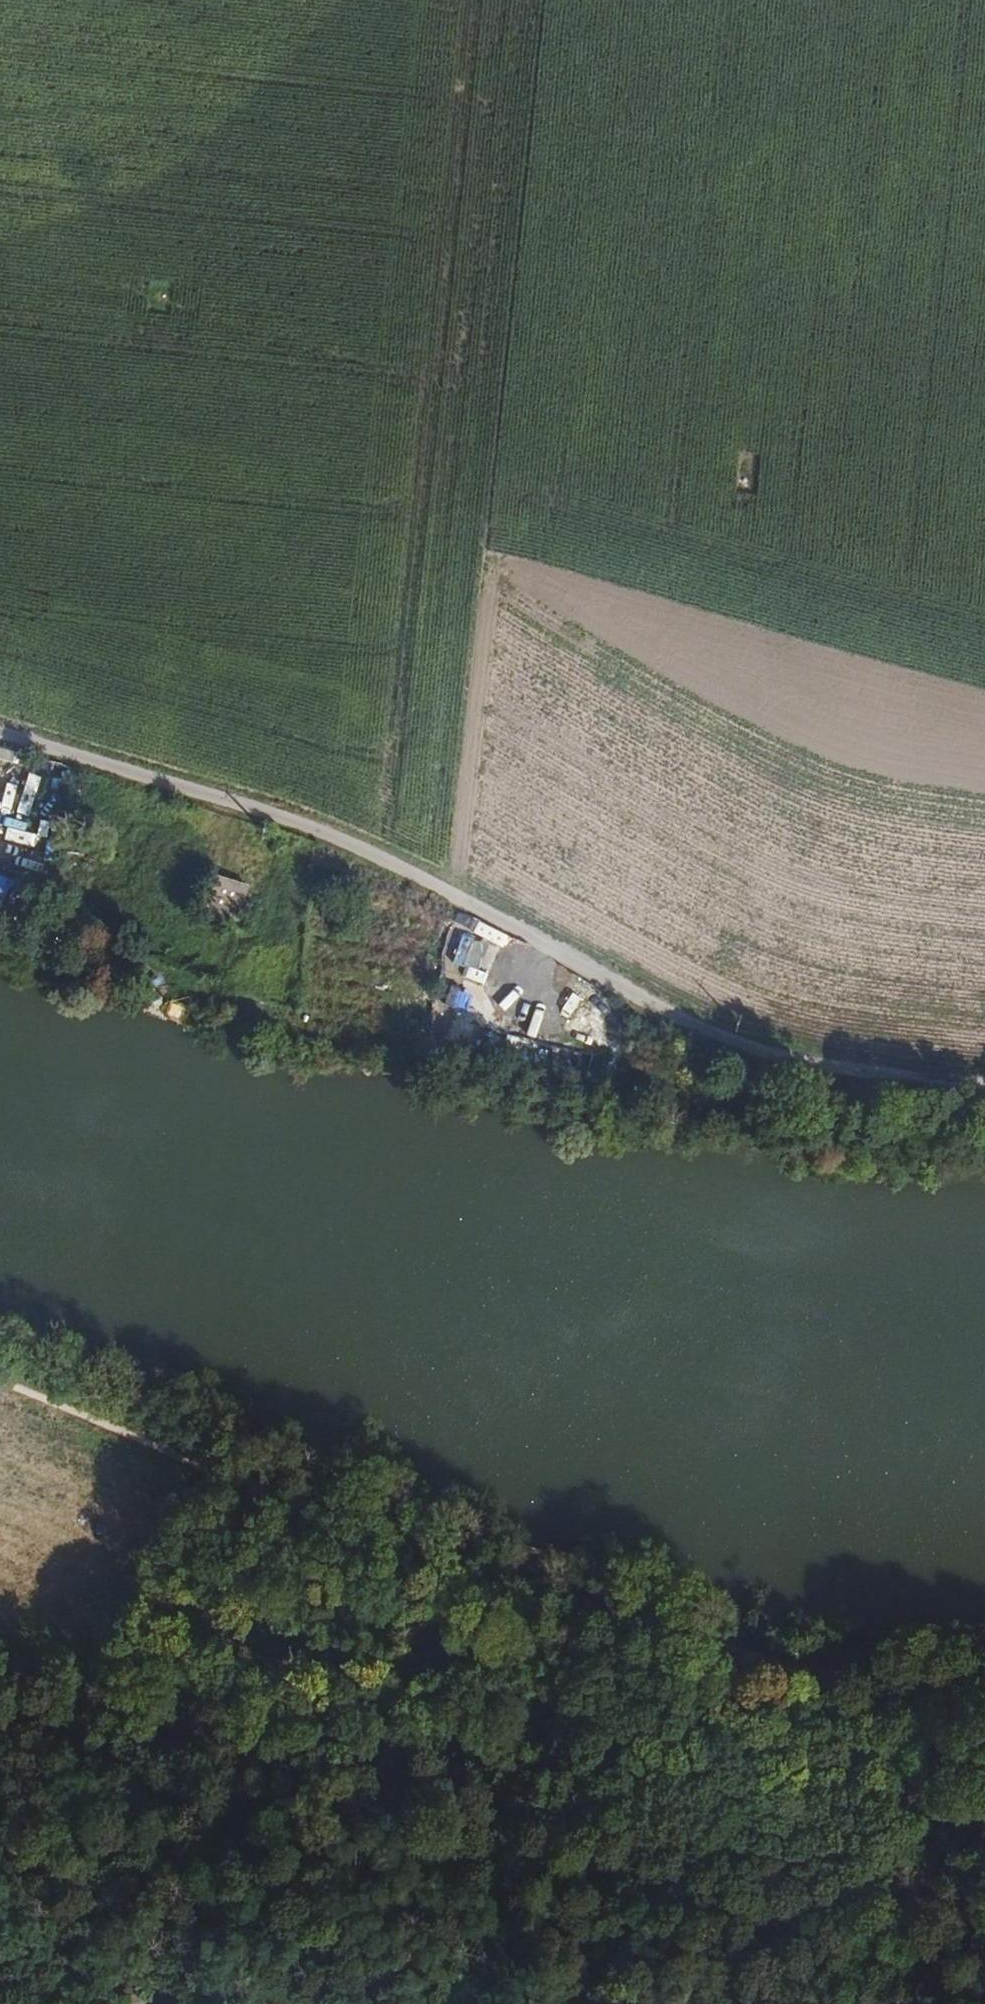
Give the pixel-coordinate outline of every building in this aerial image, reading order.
[(252,880),(217,869),(207,902),(241,914),(252,880)]
